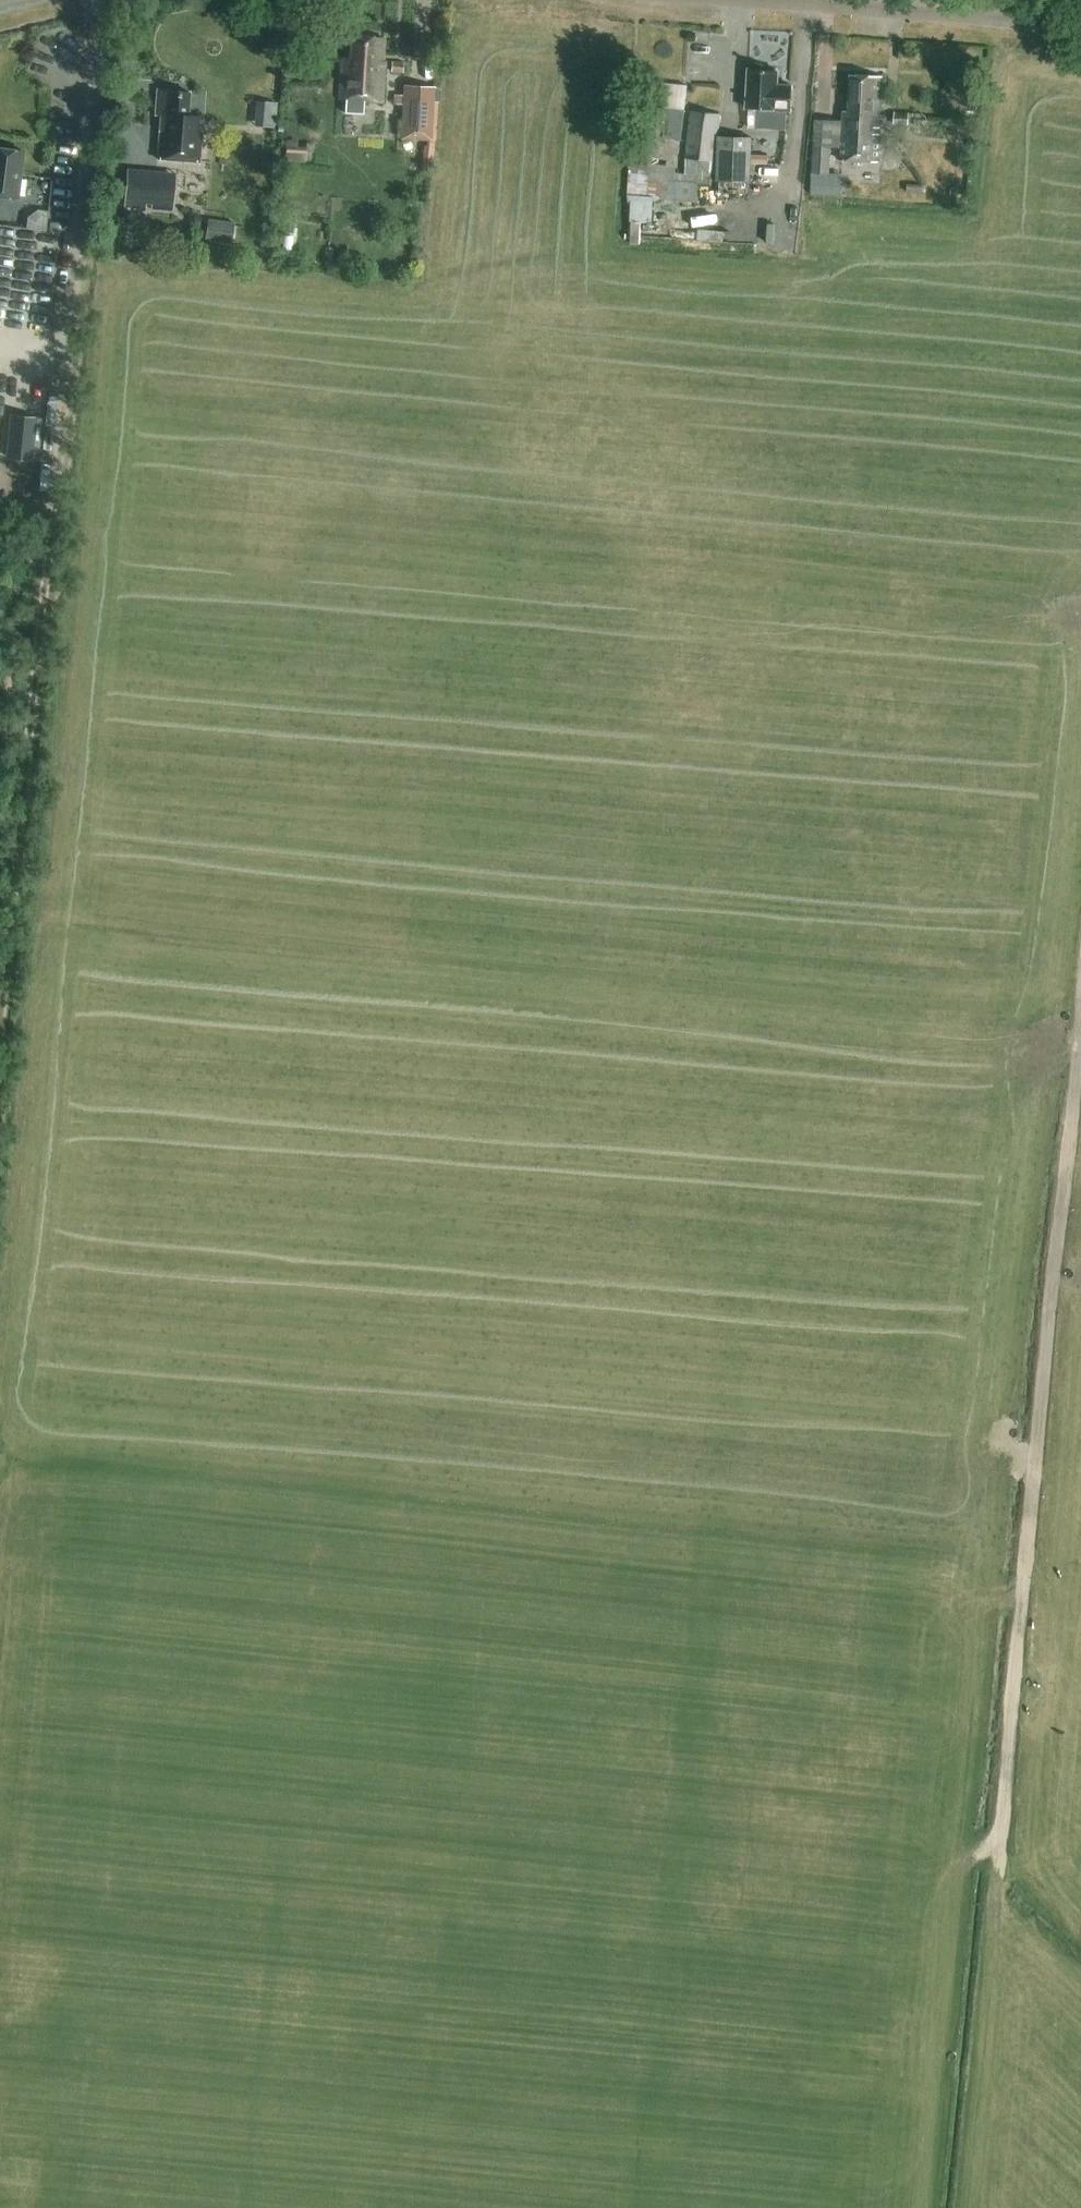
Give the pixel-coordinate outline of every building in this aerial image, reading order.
[(349,61),(344,61),(339,60),(336,100),(341,100),(340,114),(375,117),(376,105),(379,105),(382,67),(381,67),(383,39),(351,36),(349,61)] [(403,73),(404,63),(393,61),(391,72),(403,73)] [(780,72),(766,70),(766,67),(762,64),(758,64),(753,66),(753,69),(750,69),(747,109),(757,109),(755,128),(785,130),(787,112),(791,112),(793,87),(778,86),(780,72)] [(879,162),(882,77),(851,76),(850,112),(844,111),(843,121),(842,148),(842,160),(879,162)] [(404,85),(400,139),(431,141),(434,87),(404,85)] [(202,163),(205,119),(195,119),(188,118),(190,94),(159,91),(156,115),(162,116),(158,159),(160,159),(160,160),(190,163),(190,162),(191,162),(202,163)] [(257,122),(279,124),(282,100),(260,98),(257,122)] [(685,110),(636,105),(633,131),(657,133),(658,123),(664,124),(663,139),(681,141),(685,110)] [(716,162),(719,137),(722,115),(692,111),(684,159),(686,159),(684,175),(674,174),(674,167),(658,165),(660,146),(656,145),(657,134),(633,132),(627,202),(630,202),(629,220),(633,221),(630,243),(638,243),(640,221),(649,222),(651,197),(697,201),(698,183),(711,184),(713,162),(716,162)] [(910,126),(911,112),(896,111),(894,125),(910,126)] [(842,148),(843,121),(815,120),(811,194),(842,196),(843,172),(830,172),(831,148),(842,148)] [(720,136),(716,178),(749,182),(751,163),(752,153),(750,153),(752,139),(720,136)] [(297,139),(285,138),(284,160),(306,161),(306,148),(296,147),(297,139)] [(18,200),(24,153),(0,150),(0,197),(18,200)] [(752,153),(751,163),(767,164),(768,155),(752,153)] [(129,198),(172,201),(175,176),(131,173),(129,198)] [(237,223),(210,218),(206,239),(233,243),(237,223)] [(34,460),(38,417),(10,415),(6,458),(34,460)]
